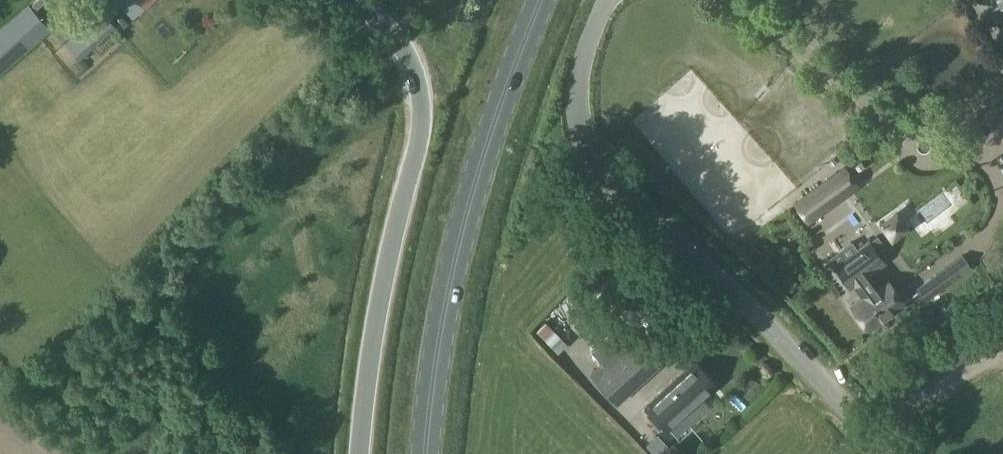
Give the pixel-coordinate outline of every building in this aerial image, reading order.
[(115,1),(133,19),(145,8),(146,9),(155,0),(116,0),(115,1)] [(991,9),(1002,30),(1002,0),(999,0),(1001,4),(991,9)] [(28,3),(0,28),(0,75),(51,30),(28,3)] [(101,10),(65,42),(80,60),(116,27),(101,10)] [(844,164),(792,201),(808,224),(860,186),(844,164)] [(924,215),(930,229),(950,222),(945,208),(924,215)] [(873,269),(884,261),(876,251),(885,245),(877,234),(835,265),(851,286),(853,285),(862,296),(851,304),(870,329),(905,303),(886,278),(882,281),(873,269)] [(945,286),(935,273),(916,288),(925,301),(945,286)] [(654,301),(630,277),(607,300),(631,323),(654,301)] [(552,303),(545,313),(561,325),(568,314),(552,303)] [(608,332),(582,348),(592,364),(618,348),(608,332)] [(639,338),(596,378),(617,401),(657,365),(658,361),(639,338)] [(694,361),(647,404),(668,428),(682,416),(679,413),(699,395),(702,398),(716,385),(694,361)]
